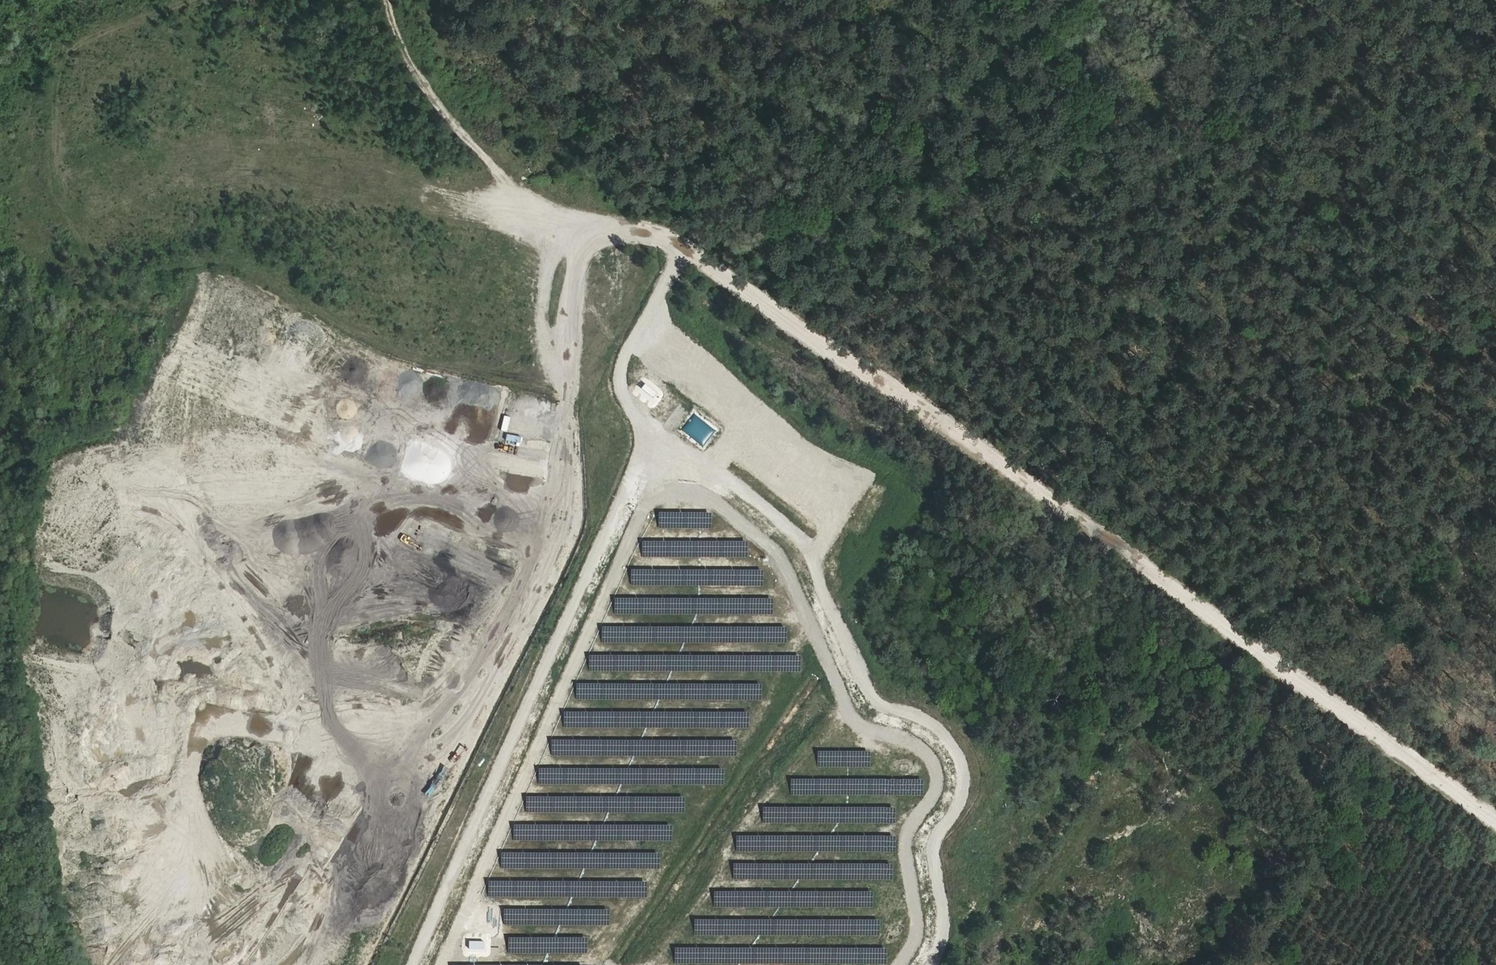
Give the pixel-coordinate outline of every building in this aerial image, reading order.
[(525,397),(523,404),(545,409),(547,402),(525,397)] [(460,629),(461,619),(452,618),(451,628),(460,629)]
